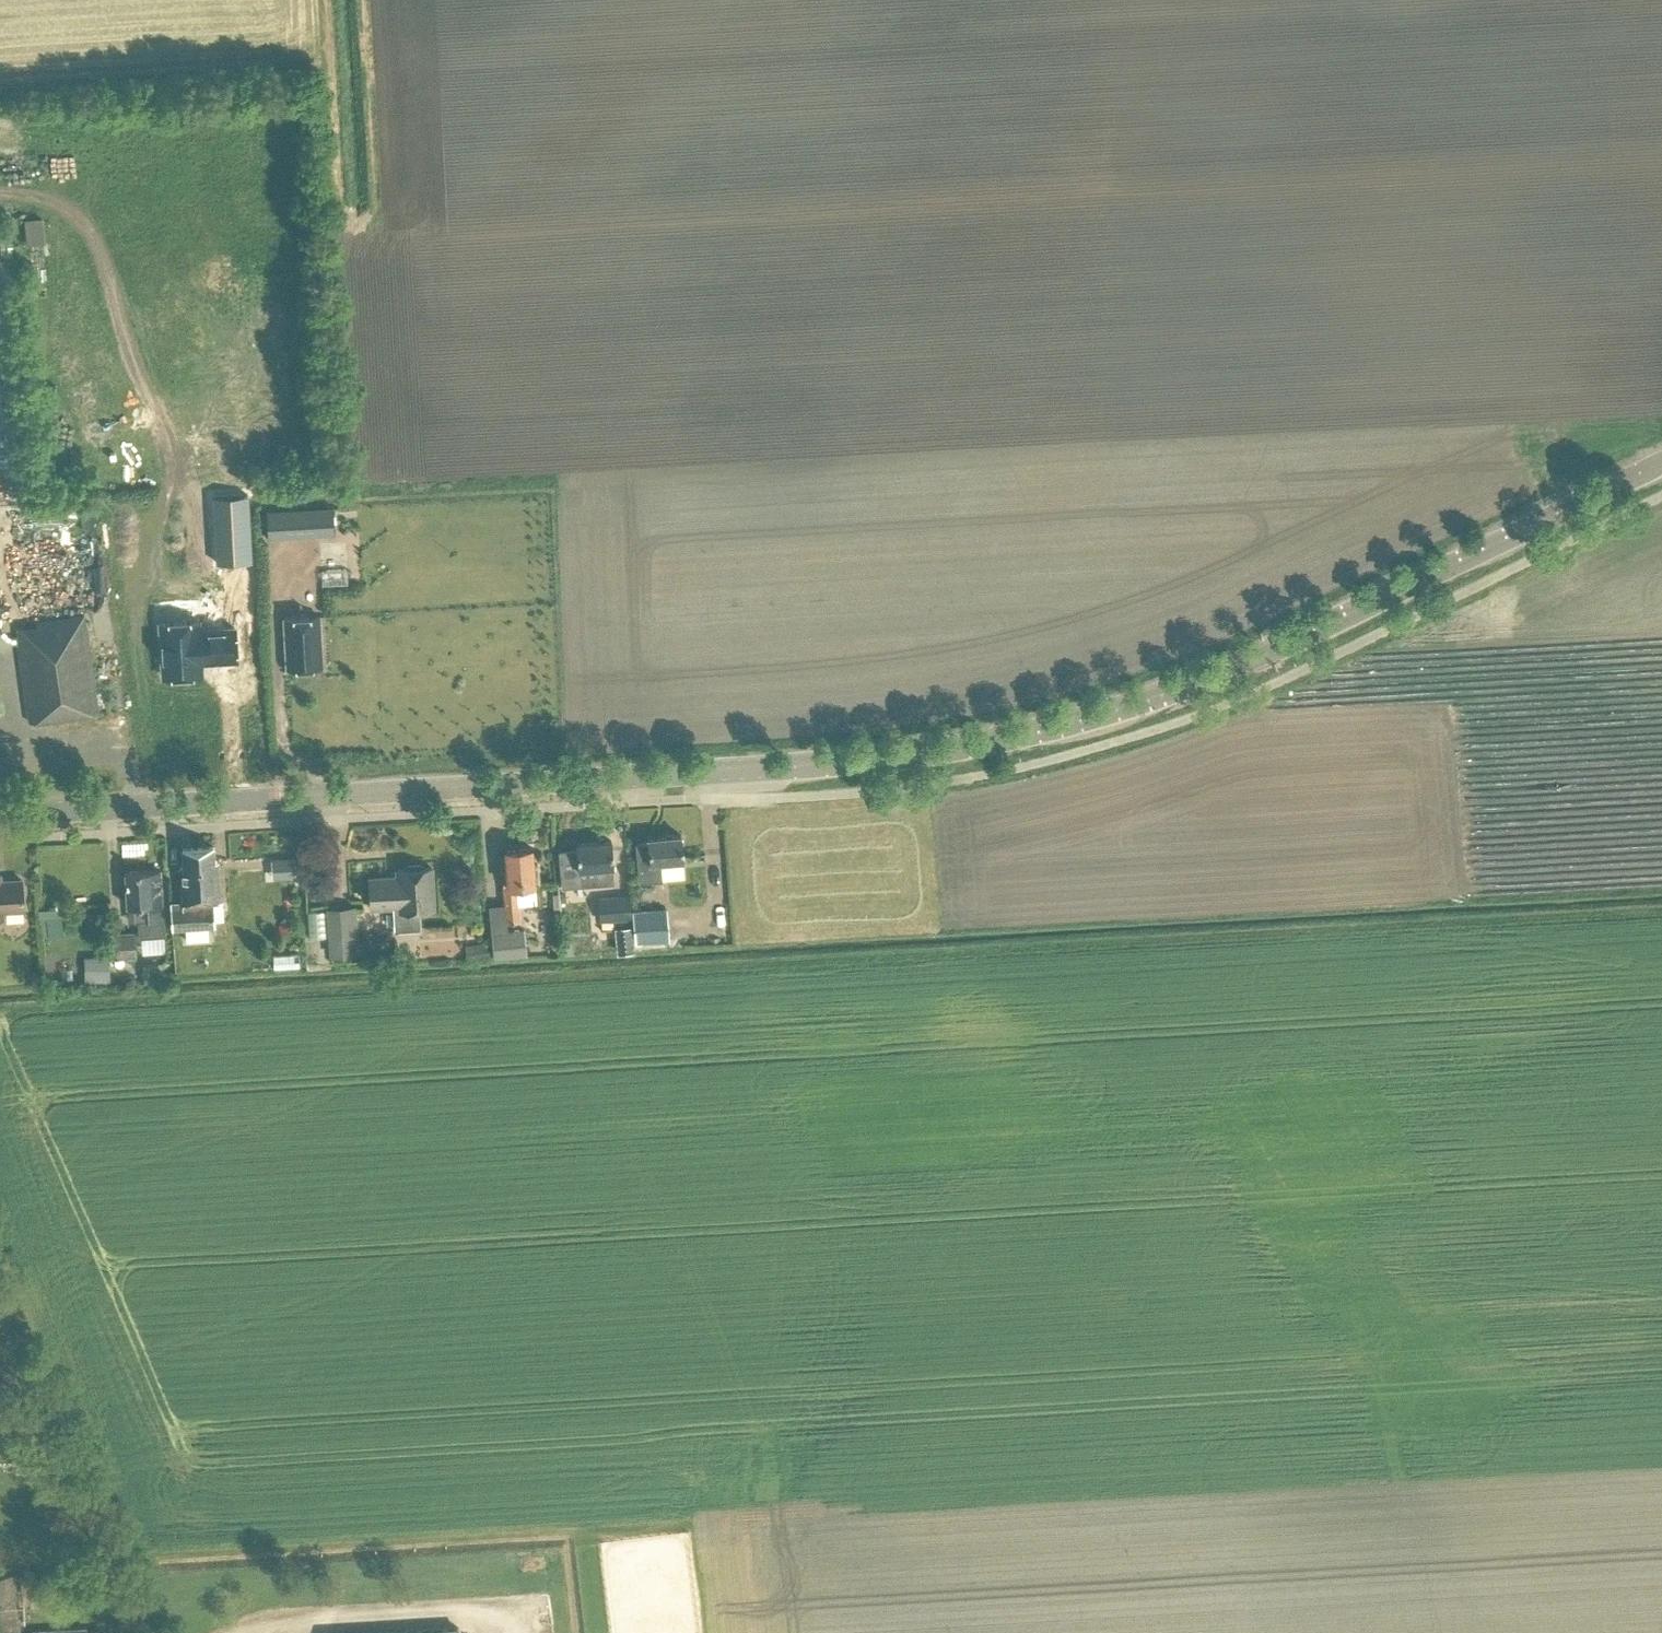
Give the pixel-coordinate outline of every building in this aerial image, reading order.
[(42,217),(26,219),(29,243),(45,241),(42,217)] [(332,506),(267,510),(268,537),(333,533),(332,506)] [(319,615),(283,617),(286,667),(322,665),(319,615)] [(96,712),(86,628),(77,616),(20,623),(15,634),(27,721),(96,712)] [(159,622),(162,674),(202,672),(201,661),(207,654),(214,660),(236,659),(234,626),(199,628),(199,620),(159,622)] [(681,834),(647,836),(648,840),(635,841),(638,880),(661,879),(660,860),(683,858),(681,834)] [(577,866),(592,865),(593,874),(614,873),(612,839),(576,841),(577,866)] [(185,862),(182,862),(184,900),(172,901),(173,925),(215,924),(214,899),(221,899),(219,859),(216,859),(216,844),(185,845),(185,862)] [(504,919),(519,918),(517,883),(535,882),(535,881),(539,880),(538,862),(534,862),(533,846),(506,847),(508,877),(501,878),(504,919)] [(286,864),(271,857),(266,869),(281,876),(286,864)] [(432,865),(425,865),(421,862),(408,863),(405,866),(398,867),(398,875),(369,877),(371,905),(395,904),(396,927),(420,926),(419,908),(434,907),(432,865)] [(139,934),(164,933),(163,917),(161,917),(159,870),(150,870),(150,869),(126,870),(127,904),(133,903),(134,919),(139,919),(139,934)] [(25,907),(23,878),(1,880),(1,872),(0,872),(0,916),(3,916),(3,908),(25,907)] [(629,893),(598,896),(600,920),(631,917),(629,893)] [(359,953),(356,904),(327,906),(330,954),(359,953)] [(635,941),(669,939),(667,907),(633,909),(635,941)] [(63,913),(39,915),(41,935),(65,933),(63,913)] [(628,924),(612,926),(614,949),(630,948),(628,924)] [(494,954),(526,951),(524,928),(492,930),(494,954)] [(133,930),(107,932),(108,957),(135,956),(133,930)] [(490,956),(489,942),(471,943),(472,957),(490,956)] [(110,979),(108,957),(85,955),(85,979),(110,979)]
